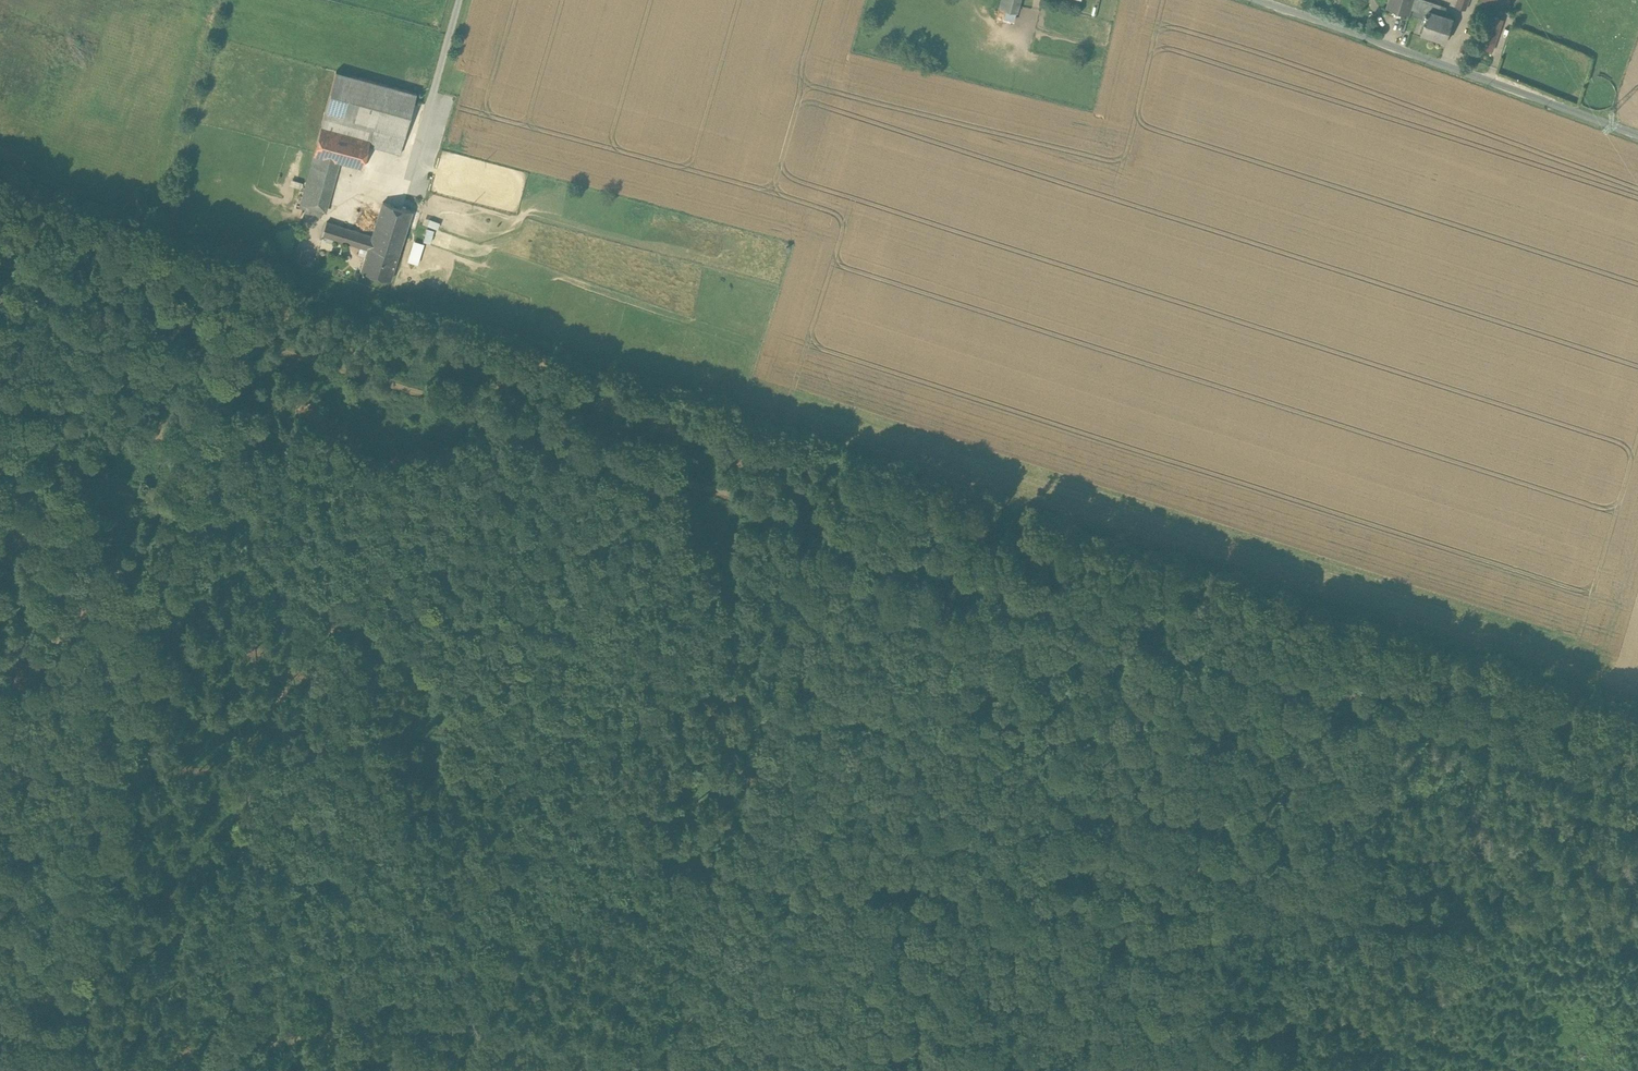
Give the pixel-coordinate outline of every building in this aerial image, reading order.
[(1002,7),(1018,11),(1021,0),(1004,0),(1002,7)] [(1060,0),(1051,0),(1048,9),(1061,12),(1059,20),(1072,23),(1076,4),(1068,2),(1060,0)] [(1386,7),(1410,15),(1412,9),(1414,0),(1389,0),(1386,7)] [(1427,0),(1414,0),(1412,9),(1428,14),(1429,10),(1439,13),(1441,5),(1427,0)] [(1455,6),(1466,9),(1469,0),(1457,0),(1455,6)] [(1439,13),(1429,10),(1428,14),(1421,34),(1446,41),(1453,18),(1439,13)] [(1491,15),(1484,37),(1491,39),(1499,18),(1491,15)] [(417,92),(336,70),(321,125),(321,126),(370,139),(369,144),(400,153),(417,92)] [(370,139),(321,126),(314,154),(339,161),(363,167),(369,144),(370,139)] [(316,155),(300,207),(305,209),(306,205),(323,210),(326,211),(339,161),(316,155)] [(372,234),(369,244),(398,253),(412,210),(382,201),(372,234)] [(323,210),(306,205),(305,209),(305,212),(321,216),(323,210)] [(424,223),(437,228),(440,221),(427,216),(424,223)] [(372,234),(326,221),(322,234),(368,248),(369,244),(372,234)] [(430,242),(433,228),(426,227),(423,241),(430,242)] [(406,259),(417,263),(424,242),(413,239),(406,259)] [(398,253),(369,244),(368,248),(365,256),(361,269),(390,278),(398,253)] [(285,343),(283,350),(295,353),(297,346),(285,343)]
